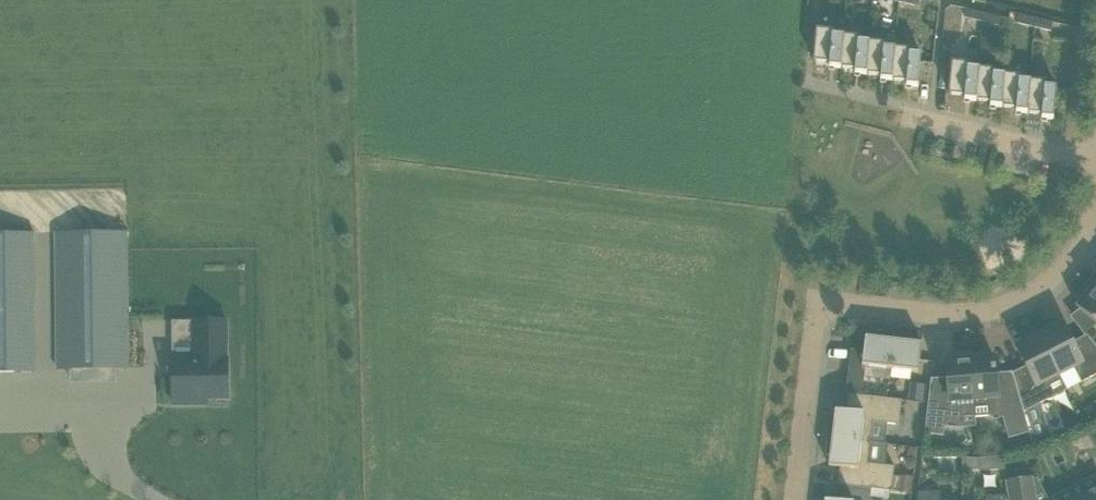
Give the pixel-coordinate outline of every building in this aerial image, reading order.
[(964,18),(981,22),(983,13),(966,9),(964,18)] [(981,22),(998,26),(1001,17),(983,13),(981,22)] [(1016,23),(1033,27),(1035,18),(1018,14),(1016,23)] [(1033,27),(1050,31),(1052,22),(1035,18),(1033,27)] [(829,67),(841,68),(844,35),(834,34),(834,30),(816,29),(813,61),(830,63),(829,67)] [(855,73),(867,75),(867,74),(869,42),(870,41),(859,40),(860,37),(844,35),(841,68),(855,69),(855,73)] [(881,80),(892,81),(892,80),(895,48),(895,47),(885,46),(885,43),(869,42),(867,74),(881,75),(881,80)] [(906,86),(918,87),(921,54),(911,53),(911,49),(895,48),(892,80),(907,81),(906,86)] [(964,100),(976,101),(979,68),(969,67),(969,63),(952,62),(949,94),(965,96),(964,100)] [(990,106),(1002,107),(1005,74),(994,73),(995,70),(979,68),(976,101),(991,102),(990,106)] [(1016,113),(1028,114),(1028,113),(1030,81),(1030,80),(1020,79),(1020,76),(1005,74),(1002,107),(1016,108),(1016,113)] [(1042,119),(1053,120),(1056,87),(1046,86),(1046,82),(1030,81),(1028,113),(1042,114),(1042,119)] [(127,231),(55,232),(57,369),(71,368),(117,368),(129,367),(128,322),(128,312),(127,231)] [(35,372),(34,233),(0,233),(0,372),(35,372)] [(1088,285),(1095,291),(1095,275),(1088,284),(1088,285)] [(1078,296),(1082,299),(1079,303),(1079,309),(1095,324),(1095,291),(1088,285),(1078,296)] [(193,353),(172,353),(172,364),(173,404),(194,404),(194,399),(228,398),(228,360),(226,360),(226,321),(192,321),(193,353)] [(1037,332),(1060,377),(1074,370),(1081,382),(1095,373),(1095,349),(1085,336),(1072,343),(1063,324),(1051,329),(1049,326),(1037,332)] [(1083,334),(1085,336),(1095,349),(1095,324),(1083,334)] [(1026,366),(1012,373),(1023,412),(1053,396),(1067,390),(1060,377),(1037,332),(1026,338),(1028,341),(1016,347),(1026,366)] [(862,366),(890,369),(894,340),(865,337),(862,366)] [(890,369),(918,373),(922,343),(894,340),(890,369)] [(924,434),(944,436),(945,425),(956,426),(961,422),(962,408),(975,407),(971,355),(971,354),(954,355),(955,361),(946,361),(948,378),(944,378),(943,383),(932,382),(932,378),(931,378),(924,434)] [(1002,416),(1009,439),(1029,433),(1023,412),(1012,373),(1012,372),(1011,372),(1012,376),(1000,379),(999,373),(995,374),(994,357),(984,358),(984,354),(971,355),(975,407),(988,406),(990,415),(995,418),(1002,416)] [(861,395),(864,372),(848,370),(846,394),(848,394),(861,395)] [(909,383),(908,400),(923,402),(924,385),(909,383)] [(827,437),(870,442),(872,422),(899,425),(902,400),(862,395),(848,394),(846,411),(835,410),(834,421),(829,421),(827,437)] [(838,485),(849,486),(871,489),(891,491),(894,467),(867,463),(870,442),(827,437),(825,454),(830,455),(829,466),(840,467),(838,485)] [(953,459),(938,459),(938,473),(954,473),(953,459)] [(894,475),(892,490),(911,492),(912,477),(894,475)] [(1010,499),(1035,499),(1032,479),(1007,482),(1010,499)] [(871,489),(849,486),(847,499),(870,499),(871,489)] [(1074,499),(1095,499),(1095,489),(1074,499)]
